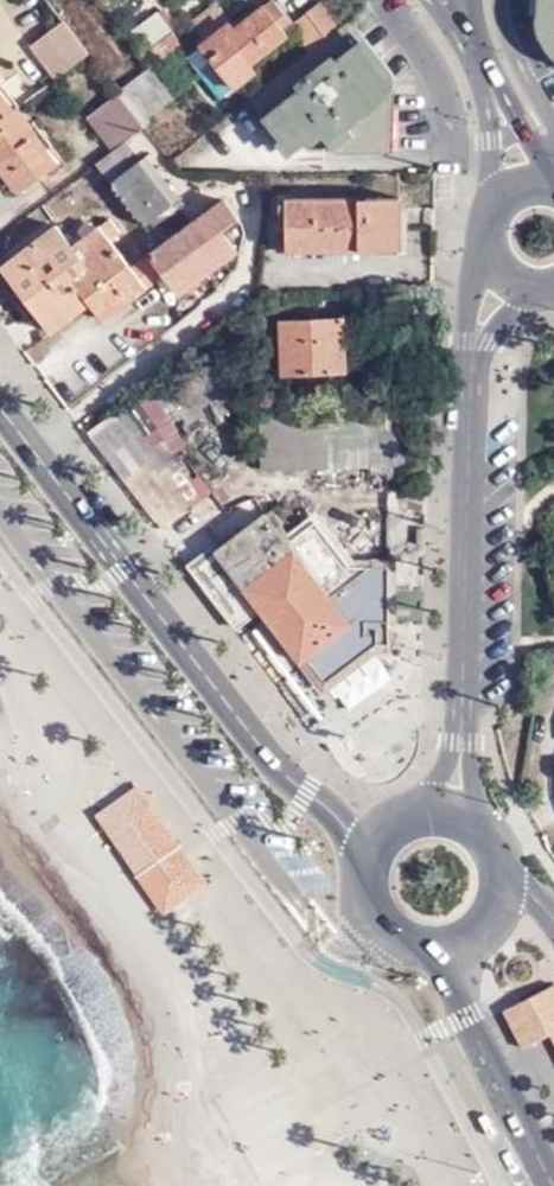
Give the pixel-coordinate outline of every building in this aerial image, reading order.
[(293,32),(296,29),(292,24),(274,0),(270,0),(235,29),(230,22),(199,46),(200,47),(187,57),(220,99),(233,89),(234,91),(256,73),(250,67),(293,32)] [(343,25),(324,0),(322,0),(305,13),(326,39),(343,25)] [(542,18),(543,26),(546,35),(549,42),(552,48),(553,50),(553,0),(543,0),(542,18)] [(150,56),(177,36),(158,11),(132,31),(150,56)] [(293,32),(309,52),(326,39),(305,13),(292,24),(296,29),(293,32)] [(88,55),(63,22),(31,47),(56,80),(88,55)] [(359,41),(344,24),(343,25),(326,39),(309,52),(250,100),(263,117),(262,118),(292,155),(305,144),(310,149),(324,137),(335,152),(395,153),(397,83),(396,79),(394,72),(365,36),(359,41)] [(183,45),(177,36),(150,56),(157,64),(183,45)] [(118,95),(141,124),(172,99),(150,71),(118,95)] [(16,110),(0,90),(0,122),(16,110)] [(118,95),(118,94),(87,118),(113,152),(126,142),(144,128),(141,124),(118,95)] [(19,107),(0,122),(0,170),(11,184),(14,188),(19,191),(23,190),(61,161),(19,107)] [(174,205),(126,142),(113,152),(96,165),(144,228),(174,205)] [(400,250),(401,199),(286,198),(286,251),(400,250)] [(224,199),(150,255),(180,296),(238,253),(222,232),(239,220),(224,199)] [(112,318),(164,277),(149,257),(147,254),(131,266),(111,241),(121,233),(110,219),(73,247),(57,224),(0,267),(53,336),(92,306),(99,301),(112,318)] [(105,323),(112,318),(99,301),(92,306),(105,323)] [(347,372),(345,318),(280,321),(283,375),(347,372)] [(204,360),(152,391),(87,432),(158,527),(210,491),(196,471),(191,474),(176,451),(188,445),(179,430),(228,400),(204,360)] [(214,550),(188,569),(235,630),(260,612),(301,665),(310,659),(327,682),(377,644),(376,621),(388,621),(388,569),(371,568),(357,578),(314,522),(287,543),(264,512),(214,550)] [(180,556),(205,538),(202,533),(176,551),(180,556)] [(214,550),(205,538),(180,556),(188,569),(214,550)] [(96,817),(164,914),(181,903),(206,885),(138,787),(130,793),(96,817)] [(234,954),(230,948),(224,952),(228,957),(234,954)] [(504,1011),(524,1049),(552,1035),(553,1040),(553,985),(504,1011)]
